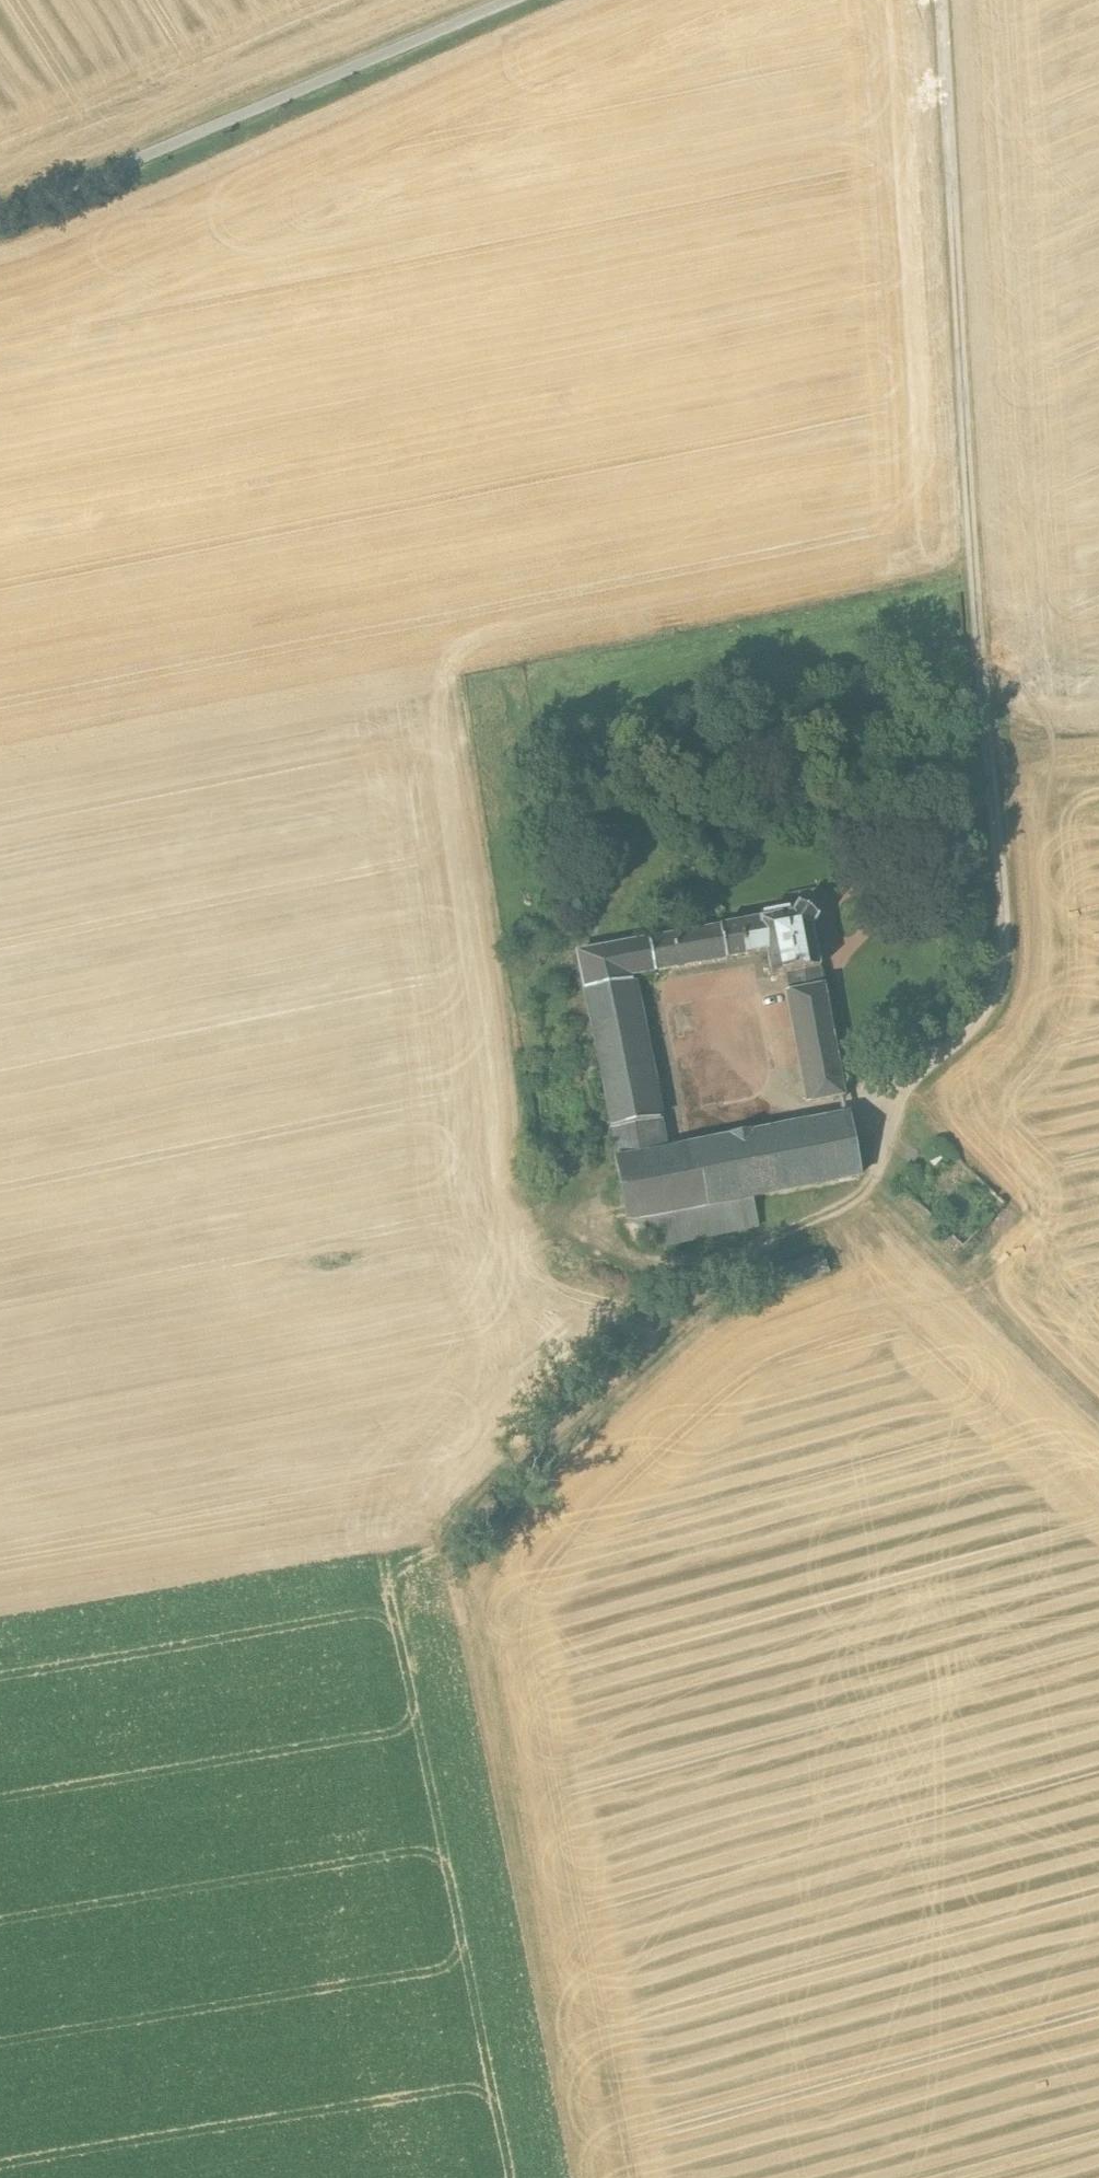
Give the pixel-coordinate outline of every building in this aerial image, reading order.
[(801,898),(792,909),(652,935),(657,968),(767,947),(773,972),(789,969),(821,961),(815,921),(821,909),(801,898)] [(652,935),(581,948),(609,1098),(592,1101),(599,1133),(614,1130),(618,1153),(666,1144),(633,972),(657,968),(652,935)] [(846,1087),(821,961),(789,969),(813,1093),(846,1087)] [(695,1002),(676,1006),(679,1025),(699,1022),(695,1002)] [(666,1144),(618,1153),(630,1214),(859,1168),(847,1109),(666,1144)]
